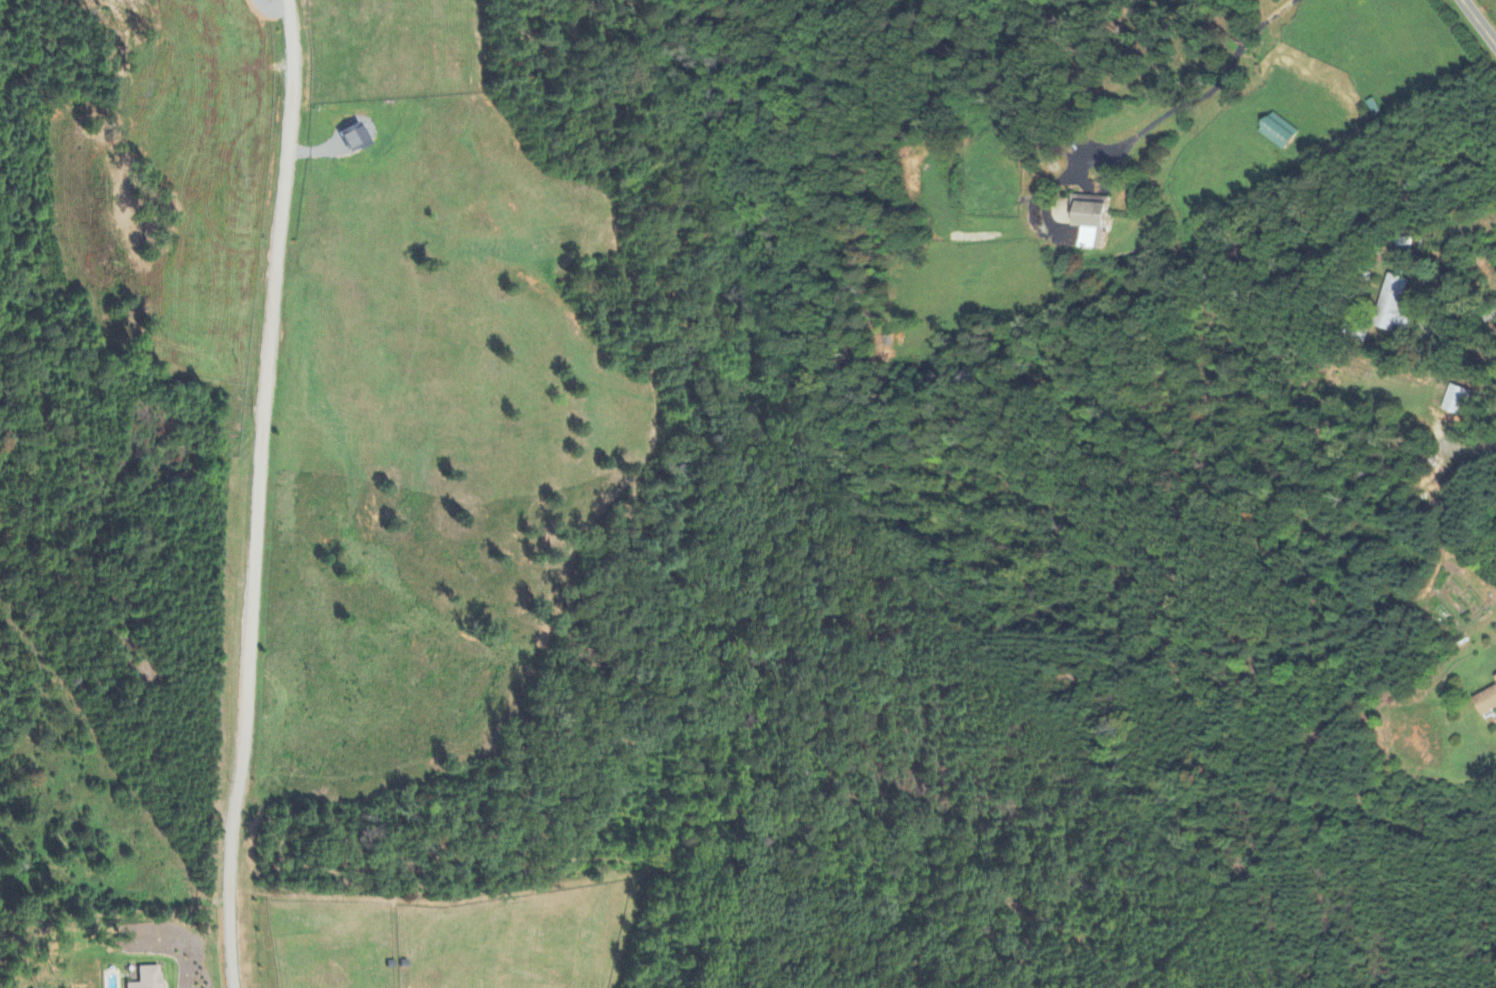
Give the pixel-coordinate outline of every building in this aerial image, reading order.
[(1285,151),(1298,131),(1271,113),(1257,132),(1285,151)] [(337,133),(347,155),(367,146),(357,124),(337,133)] [(1083,228),(1082,248),(1105,250),(1108,198),(1070,196),(1069,220),(1074,220),(1074,228),(1083,228)] [(1372,327),(1392,333),(1393,328),(1407,332),(1413,313),(1401,310),(1409,280),(1387,274),(1372,327)] [(1440,410),(1460,417),(1470,392),(1450,385),(1440,410)] [(1472,698),(1480,716),(1495,710),(1495,688),(1472,698)] [(125,985),(125,987),(161,987),(161,967),(137,968),(138,984),(125,985)]
